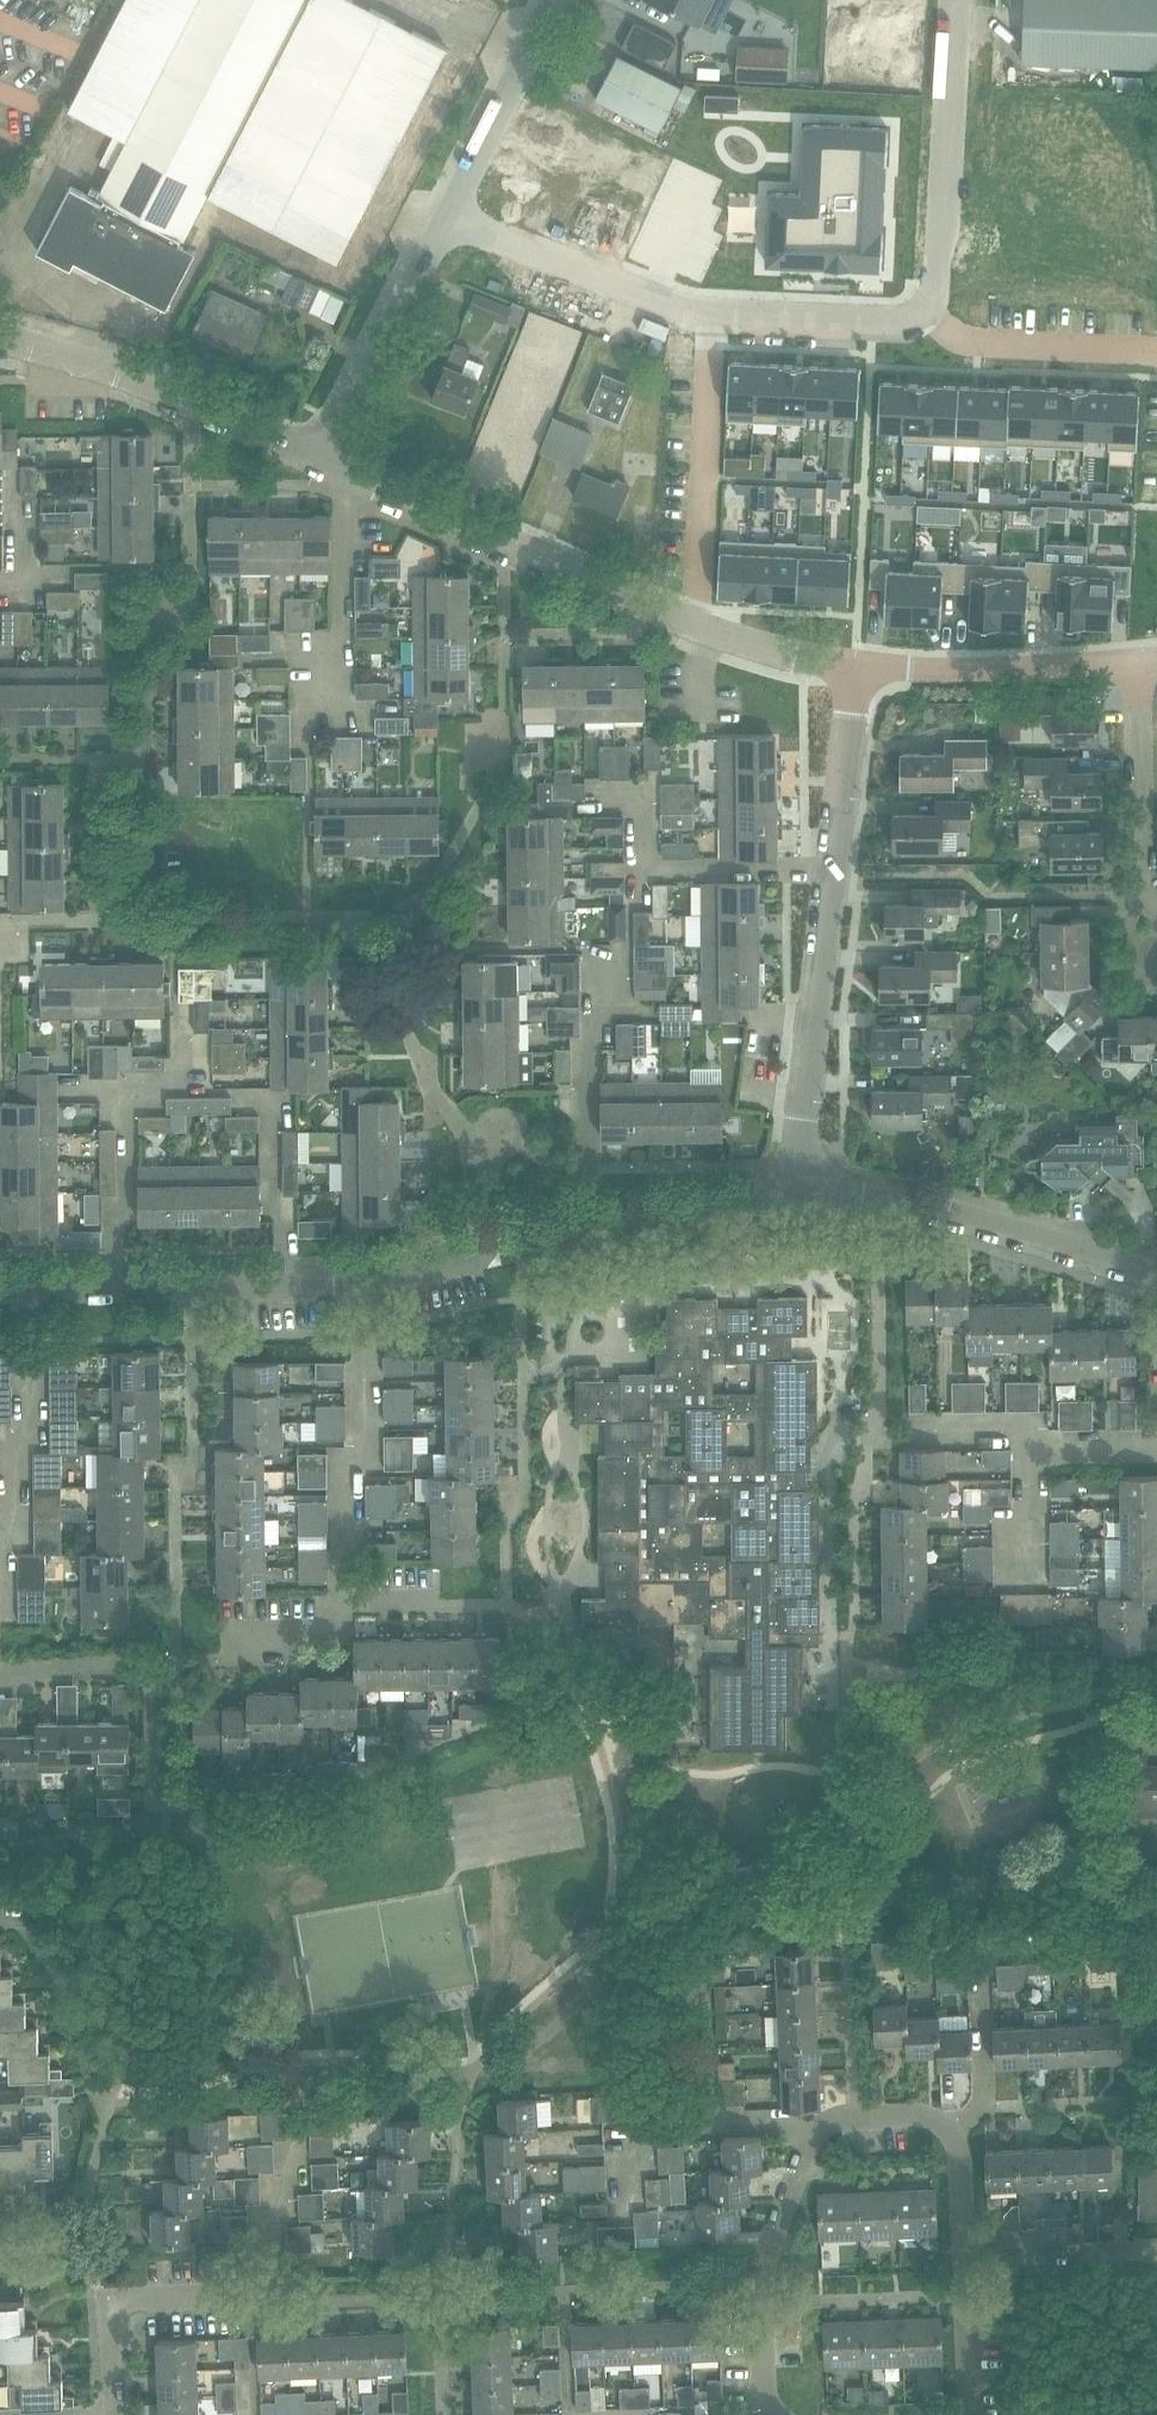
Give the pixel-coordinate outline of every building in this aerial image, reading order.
[(128,141),(99,197),(105,200),(104,203),(180,243),(182,239),(185,241),(208,195),(338,262),(448,48),(354,0),(128,0),(71,110),(128,141)] [(677,13),(699,24),(699,23),(693,20),(703,0),(657,0),(656,2),(653,0),(650,0),(677,13)] [(1156,67),(1156,0),(1026,0),(1024,63),(1156,67)] [(622,48),(665,69),(678,43),(635,22),(622,48)] [(881,41),(872,40),(871,58),(849,57),(848,84),(911,87),(914,27),(873,25),(873,27),(881,27),(881,41)] [(739,78),(787,80),(788,49),(740,47),(739,78)] [(682,88),(618,56),(611,69),(613,70),(604,87),(602,86),(595,99),(660,132),(682,88)] [(563,132),(606,153),(616,133),(573,111),(573,112),(563,132)] [(771,192),(768,264),(826,267),(826,269),(853,271),(853,268),(883,269),(884,232),(882,232),(885,166),(887,167),(889,129),(805,125),(802,194),(771,192)] [(553,151),(596,172),(606,153),(563,132),(553,151)] [(596,172),(553,151),(543,170),(586,192),(596,172)] [(646,174),(655,178),(661,165),(652,161),(646,174)] [(577,211),(586,192),(543,170),(534,189),(577,211)] [(637,194),(646,198),(652,185),(643,181),(637,194)] [(197,251),(180,243),(104,203),(71,186),(37,251),(72,269),(76,261),(167,309),(197,251)] [(566,231),(577,211),(534,189),(523,209),(566,231)] [(631,206),(640,210),(646,198),(637,194),(631,206)] [(619,233),(628,237),(634,224),(625,220),(619,233)] [(619,233),(613,245),(622,249),(628,237),(619,233)] [(283,299),(308,311),(319,287),(294,276),(283,299)] [(227,348),(250,358),(269,316),(213,290),(195,329),(229,344),(227,348)] [(476,294),(470,308),(519,327),(527,308),(513,302),(511,308),(476,294)] [(485,364),(468,358),(471,350),(456,344),(433,399),(466,412),(485,364)] [(730,362),(727,420),(754,421),(757,363),(730,362)] [(757,363),(754,421),(780,423),(783,364),(757,363)] [(783,364),(780,423),(807,424),(807,413),(806,412),(808,365),(783,364)] [(808,365),(806,412),(807,413),(832,414),(834,367),(808,365)] [(834,367),(832,414),(859,415),(861,368),(834,367)] [(589,408),(621,421),(636,384),(604,371),(589,408)] [(881,382),(878,429),(904,430),(905,430),(908,383),(881,382)] [(904,430),(904,441),(930,443),(933,384),(908,383),(905,430),(904,430)] [(933,384),(930,443),(956,444),(959,386),(933,384)] [(1010,388),(1008,444),(1009,444),(1033,445),(1036,387),(1010,385),(1010,388)] [(959,386),(956,444),(982,445),(985,387),(959,386)] [(985,387),(982,445),(1009,447),(1009,444),(1008,444),(1010,388),(985,387)] [(1036,387),(1033,445),(1059,446),(1062,388),(1036,387)] [(1062,388),(1059,446),(1086,448),(1087,436),(1085,436),(1088,389),(1062,388)] [(1088,389),(1085,436),(1087,436),(1110,437),(1111,437),(1113,390),(1088,389)] [(1110,437),(1109,449),(1138,450),(1140,392),(1113,390),(1111,437),(1110,437)] [(555,419),(551,428),(542,450),(580,465),(592,434),(555,419)] [(101,451),(101,466),(153,465),(153,435),(135,435),(135,429),(122,429),(122,436),(100,436),(81,436),(81,451),(101,451)] [(3,430),(3,467),(18,466),(18,430),(3,430)] [(101,466),(100,497),(160,496),(160,484),(153,484),(153,465),(101,466)] [(37,466),(22,467),(22,499),(37,499),(37,466)] [(738,466),(737,476),(751,477),(752,467),(738,466)] [(752,467),(751,477),(766,477),(766,468),(752,467)] [(789,469),(789,478),(803,479),(803,470),(789,469)] [(803,470),(803,479),(817,480),(818,470),(803,470)] [(574,497),(617,514),(630,485),(613,478),(610,484),(583,474),(574,497)] [(829,478),(828,487),(843,488),(843,479),(829,478)] [(737,483),(736,492),(751,493),(751,484),(737,483)] [(751,484),(751,493),(765,494),(765,484),(751,484)] [(788,485),(788,495),(802,496),(802,486),(788,485)] [(802,486),(802,496),(816,496),(817,487),(802,486)] [(828,487),(828,497),(842,497),(843,488),(828,487)] [(1043,488),(1042,498),(1057,499),(1057,489),(1043,488)] [(940,489),(939,499),(954,499),(954,490),(940,489)] [(1057,489),(1057,499),(1071,499),(1071,490),(1057,489)] [(954,490),(954,499),(968,500),(968,490),(954,490)] [(1094,491),(1094,500),(1108,501),(1108,492),(1094,491)] [(991,492),(991,501),(1005,502),(1005,492),(991,492)] [(1005,492),(1005,502),(1019,503),(1019,497),(1020,493),(1005,492)] [(1108,492),(1108,501),(1122,502),(1123,492),(1108,492)] [(888,494),(887,503),(902,504),(902,494),(888,494)] [(902,494),(902,504),(916,505),(916,495),(902,494)] [(100,497),(100,527),(154,527),(154,509),(160,509),(160,496),(100,497)] [(242,572),(241,510),(230,511),(230,517),(211,517),(211,572),(242,572)] [(252,510),(241,510),(242,572),(271,572),(271,517),(252,517),(252,510)] [(289,517),(271,517),(271,572),(301,572),(300,510),(289,510),(289,517)] [(311,510),(300,510),(301,572),(331,572),(331,517),(311,517),(311,510)] [(42,513),(42,528),(74,527),(74,512),(42,513)] [(74,527),(42,528),(42,543),(75,542),(74,527)] [(154,527),(100,527),(101,557),(123,557),(123,563),(135,563),(135,557),(154,557),(154,527)] [(721,539),(719,595),(745,596),(748,541),(721,539)] [(748,541),(745,596),(771,598),(774,542),(748,541)] [(774,542),(771,598),(797,599),(800,543),(774,542)] [(800,543),(797,599),(823,600),(825,550),(826,550),(826,545),(800,543)] [(420,546),(392,546),(391,566),(420,566),(420,546)] [(825,550),(823,600),(850,601),(852,552),(826,550),(825,550)] [(872,558),(871,586),(887,587),(885,621),(913,623),(916,560),(915,560),(914,571),(889,570),(890,559),(872,558)] [(916,560),(913,623),(941,624),(943,590),(958,590),(959,562),(916,560)] [(1002,564),(999,627),(1027,628),(1029,588),(1044,589),(1045,561),(1027,560),(1027,565),(1002,564)] [(1045,561),(1044,589),(1058,590),(1057,624),(1085,625),(1088,563),(1045,561)] [(959,562),(958,590),(972,591),(971,625),(999,627),(1002,564),(959,562)] [(1088,563),(1085,625),(1113,627),(1115,593),(1131,593),(1132,565),(1088,563)] [(438,570),(438,576),(416,576),(416,607),(468,607),(468,576),(450,576),(450,570),(438,570)] [(78,573),(78,588),(109,588),(108,573),(78,573)] [(371,577),(356,577),(356,609),(371,609),(371,577)] [(48,592),(48,608),(80,608),(80,592),(48,592)] [(300,631),(300,598),(286,598),(286,631),(300,631)] [(315,598),(300,598),(300,631),(315,631),(315,598)] [(469,624),(468,607),(416,607),(416,637),(475,637),(475,624),(469,624)] [(18,645),(17,612),(3,612),(3,645),(18,645)] [(33,645),(33,612),(17,612),(18,645),(33,645)] [(389,623),(356,623),(356,638),(389,637),(389,623)] [(238,650),(271,650),(271,635),(238,635),(238,650)] [(389,652),(389,637),(356,638),(356,652),(389,652)] [(416,637),(416,667),(469,667),(469,649),(475,649),(475,637),(416,637)] [(211,654),(211,662),(211,669),(233,669),(244,669),(243,654),(211,654)] [(603,664),(584,665),(585,720),(615,719),(614,658),(603,658),(603,664)] [(625,658),(614,658),(615,719),(645,719),(645,664),(625,664),(625,658)] [(556,720),(555,659),(544,659),(544,665),(525,665),(526,720),(556,720)] [(566,659),(555,659),(556,720),(585,720),(584,665),(566,665),(566,659)] [(211,669),(211,662),(199,663),(199,669),(181,669),(181,700),(234,700),(233,669),(211,669)] [(416,667),(416,698),(439,697),(439,704),(450,704),(450,698),(469,698),(469,667),(416,667)] [(18,668),(0,668),(0,721),(18,721),(18,668)] [(49,668),(18,668),(18,721),(37,721),(37,727),(49,727),(49,668)] [(79,668),(49,668),(49,727),(61,727),(62,721),(80,721),(79,668)] [(109,668),(79,668),(80,721),(110,720),(110,702),(116,702),(116,690),(109,690),(109,668)] [(258,683),(291,683),(291,668),(258,668),(258,683)] [(389,683),(359,683),(357,683),(357,698),(389,698),(389,683)] [(1034,718),(1053,718),(1053,744),(1100,743),(1100,710),(1072,710),(1071,696),(1034,697),(1034,718)] [(439,697),(416,698),(406,698),(406,712),(416,712),(416,726),(439,726),(439,704),(439,697)] [(174,717),(175,730),(234,730),(234,700),(181,700),(181,717),(174,717)] [(258,715),(258,730),(291,730),(291,714),(258,715)] [(377,718),(376,733),(405,733),(405,718),(377,718)] [(181,742),(181,761),(234,761),(234,730),(175,730),(175,742),(181,742)] [(291,730),(258,730),(258,744),(267,744),(267,759),(291,759),(291,730)] [(347,771),(347,737),(333,737),(333,771),(347,771)] [(363,737),(347,737),(347,771),(363,771),(363,737)] [(721,739),(721,770),(783,769),(783,757),(776,757),(776,738),(721,739)] [(646,769),(660,769),(660,739),(645,739),(646,769)] [(986,768),(986,739),(948,739),(948,754),(903,754),(903,787),(953,787),(953,768),(986,768)] [(630,746),(615,747),(616,779),(630,779),(630,746)] [(616,779),(615,747),(600,747),(601,779),(616,779)] [(292,757),(292,790),(308,790),(307,757),(292,757)] [(1067,758),(1043,758),(1027,758),(1027,789),(1052,789),(1052,806),(1101,805),(1101,772),(1067,772),(1067,758)] [(234,761),(181,761),(181,791),(200,791),(200,797),(212,797),(212,790),(234,790),(234,761)] [(556,783),(553,783),(553,799),(572,799),(586,799),(586,784),(573,784),(573,769),(556,770),(556,783)] [(721,770),(722,800),(777,799),(776,779),(783,779),(783,769),(721,770)] [(10,786),(11,816),(63,816),(63,785),(45,785),(45,779),(32,779),(32,785),(10,786)] [(540,803),(540,818),(562,818),(573,818),(572,799),(553,799),(553,783),(539,783),(540,803)] [(662,784),(662,799),(695,799),(695,784),(662,784)] [(439,797),(408,798),(408,850),(439,850),(439,832),(446,832),(446,819),(439,819),(439,797)] [(348,851),(348,798),(317,799),(317,821),(311,821),(311,833),(317,833),(318,851),(348,851)] [(378,798),(348,798),(348,851),(367,851),(367,857),(378,857),(378,798)] [(408,798),(378,798),(378,857),(389,857),(389,851),(408,850),(408,798)] [(695,799),(662,799),(662,814),(695,813),(695,799)] [(722,800),(722,829),(783,828),(783,816),(777,816),(777,799),(722,800)] [(895,815),(895,849),(943,848),(943,829),(971,829),(970,801),(937,801),(938,815),(895,815)] [(540,803),(525,803),(525,812),(529,812),(529,817),(510,818),(510,849),(563,848),(562,818),(540,818),(540,803)] [(11,816),(11,847),(70,846),(70,833),(63,833),(63,816),(11,816)] [(624,817),(592,817),(592,833),(608,833),(608,847),(625,847),(624,817)] [(1055,846),(1055,867),(1102,867),(1102,833),(1055,833),(1055,819),(1020,819),(1020,846),(1055,846)] [(783,828),(722,829),(722,858),(777,857),(777,838),(783,838),(783,828)] [(695,843),(663,843),(663,858),(695,858),(695,843)] [(11,847),(11,876),(64,876),(64,858),(70,858),(70,846),(11,847)] [(504,866),(504,879),(563,878),(563,848),(510,849),(511,866),(504,866)] [(592,863),(593,877),(625,877),(625,862),(592,863)] [(685,900),(686,874),(674,874),(673,899),(685,900)] [(64,876),(11,876),(12,914),(46,913),(46,907),(64,907),(64,876)] [(625,877),(593,877),(593,892),(625,892),(625,877)] [(511,910),(564,909),(576,909),(575,897),(564,897),(563,878),(504,879),(504,891),(511,891),(511,910)] [(703,884),(704,915),(765,914),(765,903),(759,903),(758,884),(703,884)] [(653,885),(654,912),(654,917),(669,917),(669,885),(653,885)] [(960,890),(915,890),(915,904),(887,904),(887,937),(925,937),(925,926),(940,926),(940,911),(960,911),(960,890)] [(610,906),(610,938),(625,938),(625,905),(610,906)] [(1044,922),(1045,954),(1088,953),(1087,920),(1069,920),(1069,906),(1035,906),(1035,922),(1044,922)] [(564,909),(511,910),(511,939),(530,939),(530,945),(542,945),(542,939),(564,939),(564,909)] [(635,912),(635,945),(650,945),(650,912),(635,912)] [(704,915),(704,944),(759,944),(759,925),(765,925),(765,914),(704,915)] [(204,940),(204,954),(217,954),(217,940),(204,940)] [(704,944),(704,974),(766,973),(766,962),(759,962),(759,944),(704,944)] [(882,999),(906,999),(929,999),(929,980),(956,980),(956,952),(918,952),(918,966),(882,966),(882,999)] [(1088,953),(1045,954),(1045,984),(1047,984),(1047,992),(1069,1014),(1065,1018),(1079,1032),(1081,1030),(1108,1002),(1088,982),(1088,953)] [(580,991),(580,954),(547,954),(548,976),(564,975),(564,991),(580,991)] [(508,961),(508,955),(484,955),(484,961),(465,961),(466,993),(518,993),(518,985),(518,961),(508,961)] [(74,1016),(104,1016),(104,957),(91,957),(91,964),(73,964),(74,1016)] [(104,957),(104,1016),(134,1016),(133,963),(116,963),(116,957),(104,957)] [(668,959),(659,959),(635,959),(635,974),(668,974),(668,959)] [(133,963),(134,1016),(165,1016),(164,994),(171,994),(171,982),(164,982),(164,963),(133,963)] [(74,1016),(73,964),(43,964),(43,982),(37,982),(37,993),(34,993),(34,1017),(74,1016)] [(272,968),(273,998),(334,998),(334,987),(328,987),(328,967),(272,968)] [(195,1001),(195,999),(214,999),(214,997),(212,997),(212,979),(195,979),(195,969),(180,969),(180,1001),(195,1001)] [(766,973),(704,974),(705,1004),(741,1004),(760,1004),(760,984),(766,984),(766,973)] [(668,988),(668,974),(635,974),(636,989),(668,988)] [(460,1010),(460,1022),(519,1022),(518,993),(466,993),(466,1010),(460,1010)] [(334,998),(273,998),(273,1028),(328,1028),(328,1009),(334,1009),(334,998)] [(195,1001),(195,1031),(210,1031),(210,1011),(228,1010),(228,999),(214,999),(195,999),(195,1001)] [(661,1004),(661,1019),(693,1019),(693,1004),(661,1004)] [(705,1004),(705,1019),(741,1018),(741,1004),(705,1004)] [(550,1007),(550,1022),(580,1022),(580,1006),(550,1007)] [(952,1028),(952,1045),(974,1045),(974,1013),(926,1014),(926,1028),(952,1028)] [(1123,1057),(1152,1057),(1153,1057),(1152,1016),(1121,1017),(1121,1036),(1103,1036),(1103,1062),(1123,1062),(1123,1057)] [(519,1022),(460,1022),(460,1035),(466,1035),(466,1051),(520,1051),(519,1022)] [(580,1022),(550,1022),(550,1036),(581,1036),(580,1022)] [(633,1055),(632,1023),(618,1024),(619,1056),(633,1055)] [(648,1055),(647,1023),(632,1023),(633,1055),(648,1055)] [(214,1043),(214,1058),(247,1058),(247,1043),(237,1043),(237,1028),(214,1028),(214,1043)] [(334,1046),(328,1046),(328,1028),(273,1028),(273,1057),(335,1057),(334,1046)] [(920,1028),(898,1028),(874,1028),(874,1061),(920,1061),(920,1028)] [(1068,1065),(1092,1041),(1081,1030),(1079,1032),(1057,1053),(1068,1065)] [(90,1078),(105,1078),(105,1045),(90,1045),(90,1078)] [(105,1045),(105,1078),(119,1078),(119,1045),(105,1045)] [(556,1050),(557,1082),(572,1082),(571,1050),(556,1050)] [(498,1089),(497,1083),(520,1082),(520,1059),(520,1051),(466,1051),(467,1083),(485,1083),(485,1089),(498,1089)] [(132,1055),(133,1070),(165,1070),(165,1055),(132,1055)] [(273,1057),(274,1088),(329,1087),(328,1068),(335,1068),(335,1057),(273,1057)] [(711,1057),(710,1071),(740,1072),(741,1058),(711,1057)] [(247,1058),(214,1058),(214,1073),(247,1072),(247,1058)] [(21,1074),(21,1088),(57,1087),(57,1073),(21,1074)] [(874,1091),(875,1124),(922,1124),(922,1102),(950,1102),(950,1075),(910,1076),(910,1090),(874,1091)] [(692,1144),(692,1082),(662,1083),(663,1138),(681,1138),(681,1144),(692,1144)] [(722,1082),(692,1082),(692,1144),(703,1144),(703,1137),(723,1137),(722,1082)] [(633,1145),(633,1083),(603,1083),(602,1139),(622,1138),(622,1145),(633,1145)] [(663,1138),(662,1083),(633,1083),(633,1145),(644,1144),(644,1138),(663,1138)] [(57,1133),(57,1102),(57,1087),(21,1088),(21,1103),(2,1103),(2,1122),(0,1122),(0,1133),(57,1133)] [(344,1087),(345,1132),(406,1132),(406,1121),(400,1121),(400,1101),(380,1101),(380,1087),(344,1087)] [(89,1121),(89,1093),(80,1093),(80,1120),(89,1121)] [(232,1097),(200,1098),(200,1113),(233,1112),(232,1097)] [(200,1113),(200,1098),(168,1098),(168,1113),(200,1113)] [(227,1117),(227,1131),(260,1131),(260,1116),(227,1117)] [(140,1117),(141,1132),(173,1132),(173,1117),(140,1117)] [(1037,1158),(1031,1158),(1031,1170),(1037,1170),(1055,1188),(1079,1187),(1102,1164),(1115,1175),(1139,1176),(1139,1167),(1145,1167),(1145,1134),(1139,1134),(1140,1117),(1116,1117),(1116,1124),(1081,1123),(1080,1140),(1055,1139),(1037,1158)] [(101,1130),(102,1163),(117,1163),(116,1130),(101,1130)] [(284,1131),(284,1164),(299,1164),(299,1131),(284,1131)] [(345,1132),(345,1162),(400,1162),(400,1143),(406,1143),(406,1132),(345,1132)] [(0,1133),(0,1144),(2,1144),(2,1163),(57,1163),(57,1133),(0,1133)] [(303,1152),(304,1182),(321,1182),(321,1152),(303,1152)] [(345,1162),(345,1190),(407,1190),(407,1180),(400,1180),(400,1162),(345,1162)] [(58,1192),(57,1163),(2,1163),(3,1182),(0,1182),(0,1193),(58,1192)] [(117,1163),(102,1163),(102,1195),(117,1194),(117,1163)] [(299,1164),(284,1164),(284,1195),(299,1195),(299,1164)] [(182,1228),(182,1222),(201,1222),(201,1166),(171,1167),(171,1228),(182,1228)] [(230,1228),(230,1166),(201,1166),(201,1222),(219,1222),(219,1228),(230,1228)] [(230,1166),(230,1228),(241,1228),(241,1221),(260,1221),(260,1166),(230,1166)] [(141,1222),(160,1222),(160,1228),(171,1228),(171,1167),(141,1167),(141,1222)] [(407,1190),(345,1190),(346,1236),(382,1236),(382,1221),(401,1221),(400,1202),(407,1202),(407,1190)] [(0,1193),(0,1203),(3,1203),(3,1223),(22,1223),(22,1237),(58,1237),(58,1192),(0,1193)] [(907,1321),(938,1321),(938,1278),(907,1278),(907,1321)] [(938,1321),(968,1321),(968,1300),(969,1300),(969,1278),(938,1278),(938,1321)] [(733,1520),(733,1557),(733,1558),(731,1558),(731,1581),(672,1582),(672,1621),(675,1621),(710,1621),(710,1637),(746,1637),(746,1666),(711,1666),(711,1750),(787,1750),(787,1714),(804,1714),(804,1713),(804,1645),(820,1645),(820,1530),(820,1490),(811,1490),(811,1433),(818,1433),(818,1359),(793,1359),(793,1335),(808,1334),(808,1297),(758,1298),(758,1307),(718,1307),(718,1334),(727,1334),(727,1360),(758,1360),(758,1395),(727,1395),(727,1409),(688,1409),(688,1458),(678,1458),(678,1471),(687,1471),(687,1521),(703,1521),(703,1520),(733,1520)] [(602,1365),(575,1365),(575,1379),(577,1379),(577,1421),(608,1421),(608,1455),(599,1455),(599,1530),(599,1565),(607,1565),(607,1599),(583,1599),(583,1637),(639,1637),(639,1621),(672,1621),(672,1582),(731,1581),(731,1558),(731,1556),(703,1555),(703,1521),(687,1521),(687,1471),(678,1471),(678,1458),(669,1458),(669,1409),(688,1409),(727,1409),(727,1395),(717,1395),(717,1360),(727,1360),(727,1334),(718,1334),(718,1307),(718,1298),(667,1299),(668,1334),(657,1334),(657,1374),(679,1374),(679,1396),(652,1396),(652,1402),(636,1402),(636,1394),(622,1394),(622,1380),(602,1380),(602,1365)] [(992,1351),(992,1348),(992,1304),(978,1305),(978,1299),(969,1300),(968,1300),(968,1321),(968,1351),(992,1351)] [(992,1348),(1022,1348),(1022,1304),(992,1304),(992,1348)] [(1052,1304),(1022,1304),(1022,1348),(1051,1347),(1053,1347),(1053,1326),(1052,1304)] [(1062,1325),(1053,1326),(1053,1347),(1051,1347),(1051,1378),(1077,1377),(1077,1372),(1076,1330),(1062,1331),(1062,1325)] [(1106,1330),(1076,1330),(1077,1372),(1106,1372),(1106,1330)] [(1136,1330),(1106,1330),(1106,1372),(1136,1372),(1136,1330)] [(115,1352),(115,1387),(161,1387),(160,1352),(115,1352)] [(12,1388),(11,1353),(0,1353),(0,1388),(12,1388)] [(50,1353),(51,1388),(78,1387),(78,1353),(50,1353)] [(384,1357),(384,1374),(414,1373),(413,1356),(384,1357)] [(448,1356),(448,1381),(494,1381),(494,1356),(448,1356)] [(346,1362),(317,1363),(317,1380),(346,1379),(346,1362)] [(237,1363),(237,1393),(279,1393),(279,1363),(237,1363)] [(448,1381),(448,1405),(494,1405),(494,1381),(448,1381)] [(1038,1410),(1038,1381),(1021,1382),(1021,1411),(1038,1410)] [(967,1411),(967,1382),(950,1383),(951,1411),(967,1411)] [(984,1411),(984,1382),(967,1382),(967,1411),(984,1411)] [(1021,1411),(1021,1382),(1004,1382),(1004,1411),(1021,1411)] [(908,1383),(908,1412),(925,1412),(925,1383),(908,1383)] [(51,1388),(51,1421),(79,1421),(78,1387),(51,1388)] [(115,1400),(116,1421),(161,1421),(161,1387),(115,1387),(102,1387),(102,1400),(115,1400)] [(12,1422),(12,1388),(0,1388),(0,1422),(12,1422)] [(384,1388),(385,1405),(415,1405),(415,1388),(384,1388)] [(237,1393),(237,1423),(280,1422),(279,1393),(237,1393)] [(1120,1400),(1120,1430),(1137,1429),(1137,1400),(1120,1400)] [(1077,1430),(1077,1401),(1059,1401),(1060,1430),(1077,1430)] [(1093,1401),(1077,1401),(1077,1430),(1094,1429),(1093,1401)] [(318,1406),(318,1422),(347,1422),(346,1405),(318,1406)] [(415,1405),(385,1405),(385,1422),(415,1422),(415,1405)] [(448,1405),(448,1428),(494,1428),(494,1405),(448,1405)] [(51,1421),(52,1453),(52,1454),(61,1454),(61,1455),(79,1455),(79,1421),(51,1421)] [(116,1421),(116,1454),(161,1454),(161,1421),(116,1421)] [(237,1423),(238,1447),(238,1448),(264,1447),(283,1448),(283,1422),(280,1422),(237,1423)] [(347,1422),(318,1422),(318,1439),(347,1439),(347,1422)] [(448,1428),(449,1452),(495,1452),(494,1428),(448,1428)] [(385,1436),(385,1453),(415,1453),(415,1436),(385,1436)] [(218,1447),(219,1473),(264,1473),(264,1447),(238,1448),(238,1447),(218,1447)] [(902,1450),(902,1481),(945,1481),(945,1449),(902,1450)] [(1011,1449),(982,1449),(982,1466),(1012,1466),(1011,1449)] [(449,1452),(449,1476),(476,1477),(476,1476),(495,1476),(495,1452),(449,1452)] [(33,1453),(34,1489),(61,1488),(61,1455),(61,1454),(52,1454),(52,1453),(33,1453)] [(415,1453),(385,1453),(385,1470),(415,1469),(415,1453)] [(100,1454),(100,1488),(145,1488),(144,1454),(100,1454)] [(299,1454),(299,1472),(328,1471),(328,1454),(299,1454)] [(328,1471),(299,1472),(299,1488),(328,1488),(328,1471)] [(219,1473),(219,1496),(264,1496),(264,1473),(219,1473)] [(431,1502),(434,1502),(476,1502),(476,1477),(449,1476),(431,1476),(431,1502)] [(1122,1508),(1156,1507),(1156,1476),(1122,1476),(1122,1508)] [(1080,1478),(1050,1479),(1050,1496),(1080,1495),(1080,1478)] [(902,1481),(903,1504),(926,1505),(948,1504),(948,1481),(945,1481),(902,1481)] [(366,1484),(367,1502),(395,1502),(395,1484),(366,1484)] [(982,1487),(983,1504),(993,1504),(1012,1504),(1012,1487),(982,1487)] [(34,1489),(34,1521),(62,1521),(89,1521),(89,1515),(82,1508),(62,1509),(61,1488),(34,1489)] [(100,1488),(101,1521),(145,1521),(145,1488),(100,1488)] [(219,1496),(219,1520),(265,1520),(264,1496),(219,1496)] [(300,1501),(300,1520),(329,1520),(329,1501),(300,1501)] [(395,1502),(367,1502),(367,1518),(395,1518),(395,1502)] [(434,1502),(434,1529),(476,1529),(476,1502),(434,1502)] [(884,1504),(884,1534),(927,1533),(926,1505),(903,1504),(884,1504)] [(993,1504),(983,1504),(963,1505),(963,1522),(994,1521),(993,1504)] [(1122,1537),(1156,1537),(1156,1507),(1122,1508),(1122,1537)] [(219,1520),(219,1544),(265,1544),(265,1520),(219,1520)] [(329,1520),(300,1520),(300,1535),(329,1535),(329,1520)] [(1080,1520),(1075,1520),(1051,1521),(1051,1537),(1081,1537),(1080,1520)] [(34,1521),(35,1553),(35,1554),(46,1554),(46,1555),(63,1555),(62,1521),(34,1521)] [(101,1554),(129,1554),(145,1553),(145,1521),(101,1521),(101,1554)] [(476,1529),(434,1529),(434,1560),(477,1560),(476,1529)] [(884,1534),(884,1564),(927,1564),(927,1533),(884,1534)] [(1081,1554),(1081,1537),(1051,1537),(1052,1555),(1081,1554)] [(1123,1567),(1156,1567),(1156,1537),(1122,1537),(1123,1567)] [(367,1544),(367,1561),(396,1561),(396,1543),(367,1544)] [(219,1544),(219,1568),(265,1568),(265,1544),(219,1544)] [(963,1546),(964,1562),(994,1562),(994,1546),(963,1546)] [(301,1549),(301,1567),(329,1567),(329,1549),(301,1549)] [(18,1554),(19,1588),(46,1588),(46,1555),(46,1554),(35,1554),(35,1553),(18,1554)] [(84,1554),(84,1587),(129,1587),(129,1554),(101,1554),(84,1554)] [(1081,1567),(1081,1554),(1052,1555),(1052,1568),(1081,1567)] [(994,1562),(964,1562),(964,1580),(994,1580),(994,1562)] [(884,1564),(885,1593),(927,1593),(927,1564),(884,1564)] [(329,1567),(301,1567),(301,1583),(329,1583),(329,1567)] [(1081,1585),(1081,1567),(1052,1568),(1052,1585),(1081,1585)] [(1123,1597),(1152,1596),(1156,1596),(1156,1567),(1123,1567),(1123,1597)] [(265,1568),(219,1568),(219,1592),(265,1591),(265,1568)] [(129,1587),(84,1587),(84,1621),(129,1620),(129,1587)] [(46,1588),(19,1588),(19,1621),(47,1621),(46,1588)] [(927,1593),(885,1593),(885,1624),(928,1623),(927,1593)] [(1019,1623),(1018,1593),(1002,1593),(1002,1623),(1019,1623)] [(1035,1593),(1018,1593),(1019,1623),(1035,1622),(1035,1593)] [(1052,1593),(1035,1593),(1035,1622),(1052,1622),(1052,1593)] [(1099,1621),(1103,1621),(1147,1620),(1147,1606),(1152,1606),(1152,1596),(1123,1597),(1099,1597),(1099,1621)] [(1147,1620),(1103,1621),(1104,1651),(1147,1650),(1147,1620)] [(476,1638),(453,1639),(453,1684),(477,1684),(476,1638)] [(500,1638),(476,1638),(477,1684),(501,1684),(500,1638)] [(356,1640),(357,1678),(357,1685),(382,1685),(381,1639),(356,1640)] [(404,1639),(381,1639),(382,1685),(405,1685),(404,1639)] [(428,1639),(404,1639),(405,1685),(429,1685),(428,1639)] [(453,1639),(428,1639),(429,1685),(453,1684),(453,1639)] [(303,1678),(303,1692),(303,1720),(332,1720),(332,1678),(303,1678)] [(357,1678),(332,1678),(332,1720),(332,1724),(358,1724),(357,1685),(357,1678)] [(303,1692),(279,1693),(279,1735),(280,1739),(303,1739),(303,1720),(303,1692)] [(249,1693),(250,1707),(250,1735),(279,1735),(279,1693),(249,1693)] [(477,1720),(477,1705),(460,1705),(461,1720),(477,1720)] [(493,1719),(493,1705),(477,1705),(477,1720),(493,1719)] [(196,1750),(227,1750),(226,1707),(196,1708),(196,1750)] [(226,1707),(227,1750),(227,1754),(251,1753),(250,1735),(250,1707),(226,1707)] [(37,1723),(37,1735),(39,1735),(39,1761),(40,1761),(69,1761),(69,1708),(59,1708),(59,1723),(37,1723)] [(79,1708),(69,1708),(69,1761),(99,1761),(99,1723),(79,1723),(79,1708)] [(119,1723),(99,1723),(99,1761),(130,1761),(129,1708),(119,1708),(119,1723)] [(8,1774),(8,1720),(0,1720),(0,1774),(8,1774)] [(18,1720),(8,1720),(8,1774),(40,1774),(40,1761),(39,1761),(39,1735),(37,1735),(18,1735),(18,1720)] [(429,1739),(429,1725),(413,1725),(413,1739),(429,1739)] [(445,1725),(429,1725),(429,1739),(445,1739),(445,1725)] [(382,1759),(382,1744),(366,1744),(366,1759),(382,1759)] [(398,1744),(382,1744),(382,1759),(398,1759),(398,1744)] [(1141,1766),(1141,1756),(1127,1756),(1127,1817),(1156,1817),(1156,1766),(1141,1766)] [(334,1777),(334,1763),(317,1763),(317,1777),(334,1777)] [(350,1763),(334,1763),(334,1777),(350,1777),(350,1763)] [(280,1788),(280,1774),(264,1774),(264,1788),(280,1788)] [(297,1774),(280,1774),(280,1788),(297,1788),(297,1774)] [(227,1799),(227,1784),(210,1784),(211,1799),(227,1799)] [(243,1784),(227,1784),(227,1799),(243,1798),(243,1784)] [(1127,1930),(1098,1931),(1099,1946),(1127,1944),(1127,1930)] [(872,1942),(873,1957),(899,1955),(898,1941),(872,1942)] [(1128,1959),(1127,1944),(1099,1946),(1099,1960),(1117,1959),(1117,1960),(1128,1959)] [(13,1975),(13,1966),(2,1966),(1,1949),(0,1949),(0,1976),(13,1975)] [(816,1981),(815,1950),(763,1952),(764,1967),(777,1966),(778,1983),(816,1981)] [(725,1953),(714,1954),(715,1980),(726,1979),(725,1953)] [(714,1954),(699,1955),(701,1980),(715,1980),(714,1954)] [(906,1955),(906,1969),(932,1968),(931,1954),(906,1955)] [(899,1955),(873,1957),(873,1967),(899,1966),(899,1955)] [(1117,1959),(1099,1960),(1091,1960),(1091,1971),(1118,1970),(1117,1960),(1117,1959)] [(1062,1962),(1054,1962),(1055,1973),(1062,1972),(1086,1971),(1086,1961),(1062,1962)] [(1055,1973),(1054,1962),(1038,1963),(1038,1973),(1055,1973)] [(997,1965),(998,1979),(1025,1977),(1024,1963),(997,1965)] [(937,1968),(938,1982),(964,1981),(963,1967),(937,1968)] [(932,1968),(906,1969),(907,1980),(933,1979),(932,1968)] [(26,2000),(26,1991),(14,1992),(13,1975),(0,1976),(0,2001),(26,2000)] [(1025,1977),(998,1979),(999,1990),(1025,1988),(1025,1977)] [(817,2012),(816,1981),(778,1983),(779,2014),(817,2012)] [(964,1981),(938,1982),(938,1992),(964,1991),(964,1981)] [(715,1985),(717,2011),(727,2011),(726,1985),(715,1985)] [(38,2025),(38,2017),(26,2017),(26,2000),(0,2001),(0,2027),(38,2025)] [(877,2042),(908,2041),(909,2041),(908,2017),(908,2003),(875,2004),(877,2042)] [(727,2011),(717,2011),(718,2037),(728,2037),(727,2011)] [(819,2043),(817,2012),(779,2014),(781,2045),(819,2043)] [(909,2055),(940,2054),(938,2016),(908,2017),(909,2041),(908,2041),(909,2055)] [(1120,2022),(1088,2023),(1090,2061),(1122,2060),(1120,2022)] [(1088,2023),(1057,2025),(1059,2063),(1090,2061),(1088,2023)] [(10,2053),(10,2052),(51,2051),(50,2043),(39,2043),(38,2025),(0,2027),(0,2054),(10,2053)] [(1057,2025),(1026,2026),(1028,2064),(1059,2063),(1057,2025)] [(1028,2064),(1026,2026),(995,2028),(996,2066),(1028,2064)] [(939,2030),(940,2054),(941,2068),(973,2067),(971,2029),(939,2030)] [(820,2074),(819,2043),(781,2045),(782,2076),(820,2074)] [(10,2080),(22,2080),(52,2078),(63,2078),(62,2069),(51,2069),(51,2051),(10,2052),(10,2053),(10,2080)] [(719,2063),(720,2079),(734,2079),(736,2079),(735,2062),(719,2063)] [(821,2106),(820,2074),(782,2076),(784,2108),(821,2106)] [(22,2080),(22,2091),(23,2091),(23,2096),(23,2095),(52,2095),(52,2078),(22,2080)] [(745,2078),(736,2079),(734,2079),(735,2104),(746,2104),(745,2078)] [(734,2079),(720,2079),(721,2105),(735,2104),(734,2079)] [(24,2108),(23,2095),(23,2096),(23,2091),(22,2091),(0,2092),(0,2109),(24,2108)] [(590,2096),(591,2107),(617,2106),(616,2095),(590,2096)] [(500,2101),(501,2132),(524,2131),(524,2132),(539,2131),(537,2099),(500,2101)] [(617,2106),(591,2107),(591,2122),(618,2121),(617,2106)] [(273,2139),(273,2113),(262,2114),(263,2139),(273,2139)] [(287,2113),(273,2113),(273,2139),(288,2139),(287,2113)] [(191,2116),(192,2147),(192,2149),(215,2148),(215,2149),(230,2149),(229,2115),(191,2116)] [(392,2122),(394,2153),(394,2154),(417,2153),(432,2153),(430,2120),(392,2122)] [(337,2124),(311,2126),(311,2136),(338,2135),(337,2124)] [(487,2132),(488,2165),(526,2163),(524,2132),(524,2131),(501,2132),(487,2132)] [(23,2133),(24,2145),(25,2145),(27,2189),(35,2188),(34,2177),(55,2176),(53,2132),(23,2133)] [(723,2138),(725,2170),(725,2171),(748,2169),(748,2170),(763,2169),(761,2137),(723,2138)] [(605,2153),(605,2143),(579,2144),(579,2155),(605,2153)] [(6,2201),(6,2189),(27,2189),(25,2145),(24,2145),(0,2145),(0,2201),(6,2201)] [(260,2171),(260,2145),(249,2146),(249,2171),(260,2171)] [(274,2145),(260,2145),(260,2171),(275,2171),(274,2145)] [(1112,2145),(1079,2146),(1080,2185),(1113,2184),(1112,2145)] [(674,2173),(673,2146),(659,2146),(660,2173),(674,2173)] [(683,2146),(673,2146),(674,2173),(685,2172),(683,2146)] [(1079,2146),(1048,2148),(1049,2186),(1080,2185),(1079,2146)] [(179,2148),(180,2179),(180,2180),(202,2179),(202,2180),(217,2180),(215,2149),(215,2148),(192,2149),(192,2147),(179,2148)] [(1048,2148),(1017,2149),(1019,2188),(1049,2186),(1048,2148)] [(1019,2188),(1017,2149),(986,2151),(988,2189),(1019,2188)] [(380,2154),(381,2185),(381,2186),(404,2185),(419,2184),(417,2153),(394,2154),(394,2153),(380,2154)] [(312,2164),(313,2174),(339,2173),(338,2162),(312,2164)] [(489,2195),(504,2195),(504,2194),(527,2193),(527,2192),(526,2163),(488,2165),(489,2195)] [(580,2166),(580,2181),(606,2179),(606,2165),(580,2166)] [(711,2170),(713,2201),(713,2202),(736,2201),(751,2201),(748,2170),(748,2169),(725,2171),(725,2170),(711,2170)] [(1140,2188),(1156,2188),(1156,2170),(1140,2170),(1140,2188)] [(339,2173),(313,2174),(313,2189),(339,2188),(339,2173)] [(247,2203),(247,2177),(236,2177),(236,2203),(247,2203)] [(261,2177),(247,2177),(247,2203),(261,2203),(261,2177)] [(662,2204),(660,2178),(646,2179),(647,2205),(662,2204)] [(675,2178),(660,2178),(662,2204),(676,2204),(675,2178)] [(165,2180),(167,2210),(167,2212),(190,2211),(190,2212),(203,2212),(202,2180),(202,2179),(180,2180),(180,2179),(165,2180)] [(606,2179),(580,2181),(581,2191),(607,2190),(606,2179)] [(366,2186),(367,2216),(367,2217),(391,2216),(391,2217),(406,2216),(404,2185),(381,2186),(381,2185),(366,2186)] [(1140,2205),(1156,2205),(1156,2188),(1140,2188),(1140,2205)] [(935,2190),(895,2191),(897,2235),(937,2233),(935,2190)] [(895,2191),(857,2193),(859,2237),(897,2235),(895,2191)] [(323,2192),(314,2193),(315,2220),(325,2219),(323,2192)] [(505,2226),(520,2226),(520,2225),(542,2224),(541,2192),(527,2192),(527,2193),(504,2194),(504,2195),(505,2226)] [(315,2220),(314,2193),(299,2193),(300,2220),(315,2220)] [(859,2237),(857,2193),(819,2194),(821,2238),(859,2237)] [(713,2202),(713,2201),(698,2202),(700,2234),(738,2233),(736,2201),(713,2202)] [(608,2216),(607,2204),(581,2205),(582,2217),(608,2216)] [(1140,2205),(1140,2222),(1156,2222),(1156,2205),(1140,2205)] [(167,2212),(167,2210),(152,2211),(154,2243),(192,2242),(190,2211),(167,2212)] [(658,2210),(647,2211),(649,2237),(659,2236),(658,2210)] [(635,2211),(636,2227),(636,2237),(649,2237),(647,2211),(635,2211)] [(222,2226),(249,2226),(249,2215),(223,2215),(222,2226)] [(367,2217),(367,2216),(353,2217),(355,2250),(392,2248),(391,2217),(391,2216),(367,2217)] [(1052,2218),(1037,2219),(1039,2244),(1053,2244),(1052,2218)] [(1066,2218),(1052,2218),(1053,2244),(1067,2243),(1066,2227),(1066,2218)] [(1021,2220),(1021,2231),(1022,2245),(1039,2244),(1037,2219),(1021,2220)] [(995,2221),(995,2232),(1021,2231),(1021,2220),(995,2221)] [(520,2225),(520,2226),(521,2256),(559,2255),(558,2223),(542,2224),(520,2225)] [(1098,2225),(1099,2241),(1115,2240),(1114,2224),(1098,2225)] [(302,2252),(301,2225),(286,2226),(287,2252),(302,2252)] [(311,2225),(301,2225),(302,2252),(312,2251),(311,2225)] [(1083,2226),(1066,2227),(1067,2243),(1084,2242),(1083,2226)] [(636,2227),(622,2228),(623,2252),(637,2251),(636,2237),(636,2227)] [(610,2252),(608,2228),(598,2229),(599,2253),(610,2252)] [(622,2228),(608,2228),(610,2252),(623,2252),(622,2228)] [(1021,2231),(995,2232),(996,2246),(1022,2245),(1021,2231)] [(38,2328),(37,2319),(26,2320),(25,2302),(0,2303),(0,2330),(38,2328)] [(720,2317),(689,2319),(691,2357),(722,2355),(720,2317)] [(941,2318),(901,2320),(903,2364),(943,2362),(941,2318)] [(689,2319),(660,2320),(662,2358),(691,2357),(689,2319)] [(660,2320),(632,2321),(633,2359),(662,2358),(660,2320)] [(901,2320),(864,2321),(865,2365),(903,2364),(901,2320)] [(632,2321),(602,2322),(603,2360),(633,2359),(632,2321)] [(865,2365),(864,2321),(825,2323),(826,2367),(865,2365)] [(603,2360),(602,2322),(573,2324),(575,2362),(603,2360)] [(560,2344),(559,2324),(544,2325),(545,2345),(560,2344)] [(472,2328),(474,2358),(512,2356),(511,2326),(472,2328)] [(9,2356),(50,2354),(50,2345),(38,2345),(38,2328),(0,2330),(0,2356),(9,2356)] [(406,2330),(376,2332),(378,2370),(407,2369),(406,2330)] [(376,2332),(346,2333),(348,2371),(378,2370),(376,2332)] [(346,2333),(318,2334),(319,2373),(348,2371),(346,2333)] [(318,2334),(289,2335),(290,2374),(319,2373),(318,2334)] [(290,2374),(289,2335),(259,2337),(261,2375),(290,2374)] [(235,2338),(236,2361),(237,2369),(251,2368),(249,2337),(235,2338)] [(221,2362),(236,2361),(235,2338),(220,2338),(221,2362)] [(158,2341),(159,2371),(198,2369),(196,2339),(158,2341)] [(11,2381),(22,2380),(62,2379),(62,2370),(51,2371),(50,2354),(9,2356),(11,2381)] [(474,2358),(475,2387),(513,2385),(512,2356),(474,2358)] [(562,2383),(561,2368),(541,2369),(541,2384),(562,2383)] [(159,2371),(161,2400),(199,2398),(198,2369),(159,2371)] [(62,2379),(22,2380),(23,2408),(75,2406),(75,2396),(63,2396),(62,2379)] [(724,2399),(723,2379),(707,2380),(708,2400),(724,2399)] [(238,2397),(237,2382),(217,2383),(218,2398),(238,2397)] [(562,2398),(562,2383),(541,2384),(542,2399),(562,2398)] [(475,2387),(476,2414),(514,2413),(513,2385),(475,2387)] [(678,2386),(679,2406),(694,2405),(693,2385),(678,2386)] [(650,2387),(635,2388),(636,2408),(651,2407),(650,2387)] [(636,2408),(635,2388),(620,2388),(621,2408),(636,2408)] [(592,2390),(576,2390),(577,2410),(592,2410),(592,2390)] [(379,2392),(379,2413),(409,2411),(408,2391),(379,2392)] [(292,2393),(292,2414),(307,2414),(306,2401),(306,2392),(292,2393)] [(365,2414),(379,2413),(379,2392),(364,2393),(365,2414)] [(278,2402),(278,2414),(292,2414),(292,2393),(277,2394),(278,2402)] [(238,2412),(238,2397),(218,2398),(218,2412),(238,2412)] [(161,2414),(199,2414),(199,2398),(161,2400),(161,2414)] [(321,2401),(322,2414),(336,2414),(336,2400),(321,2401)] [(307,2414),(322,2414),(321,2401),(306,2401),(307,2414)] [(262,2414),(278,2414),(278,2402),(262,2403),(262,2414)]
